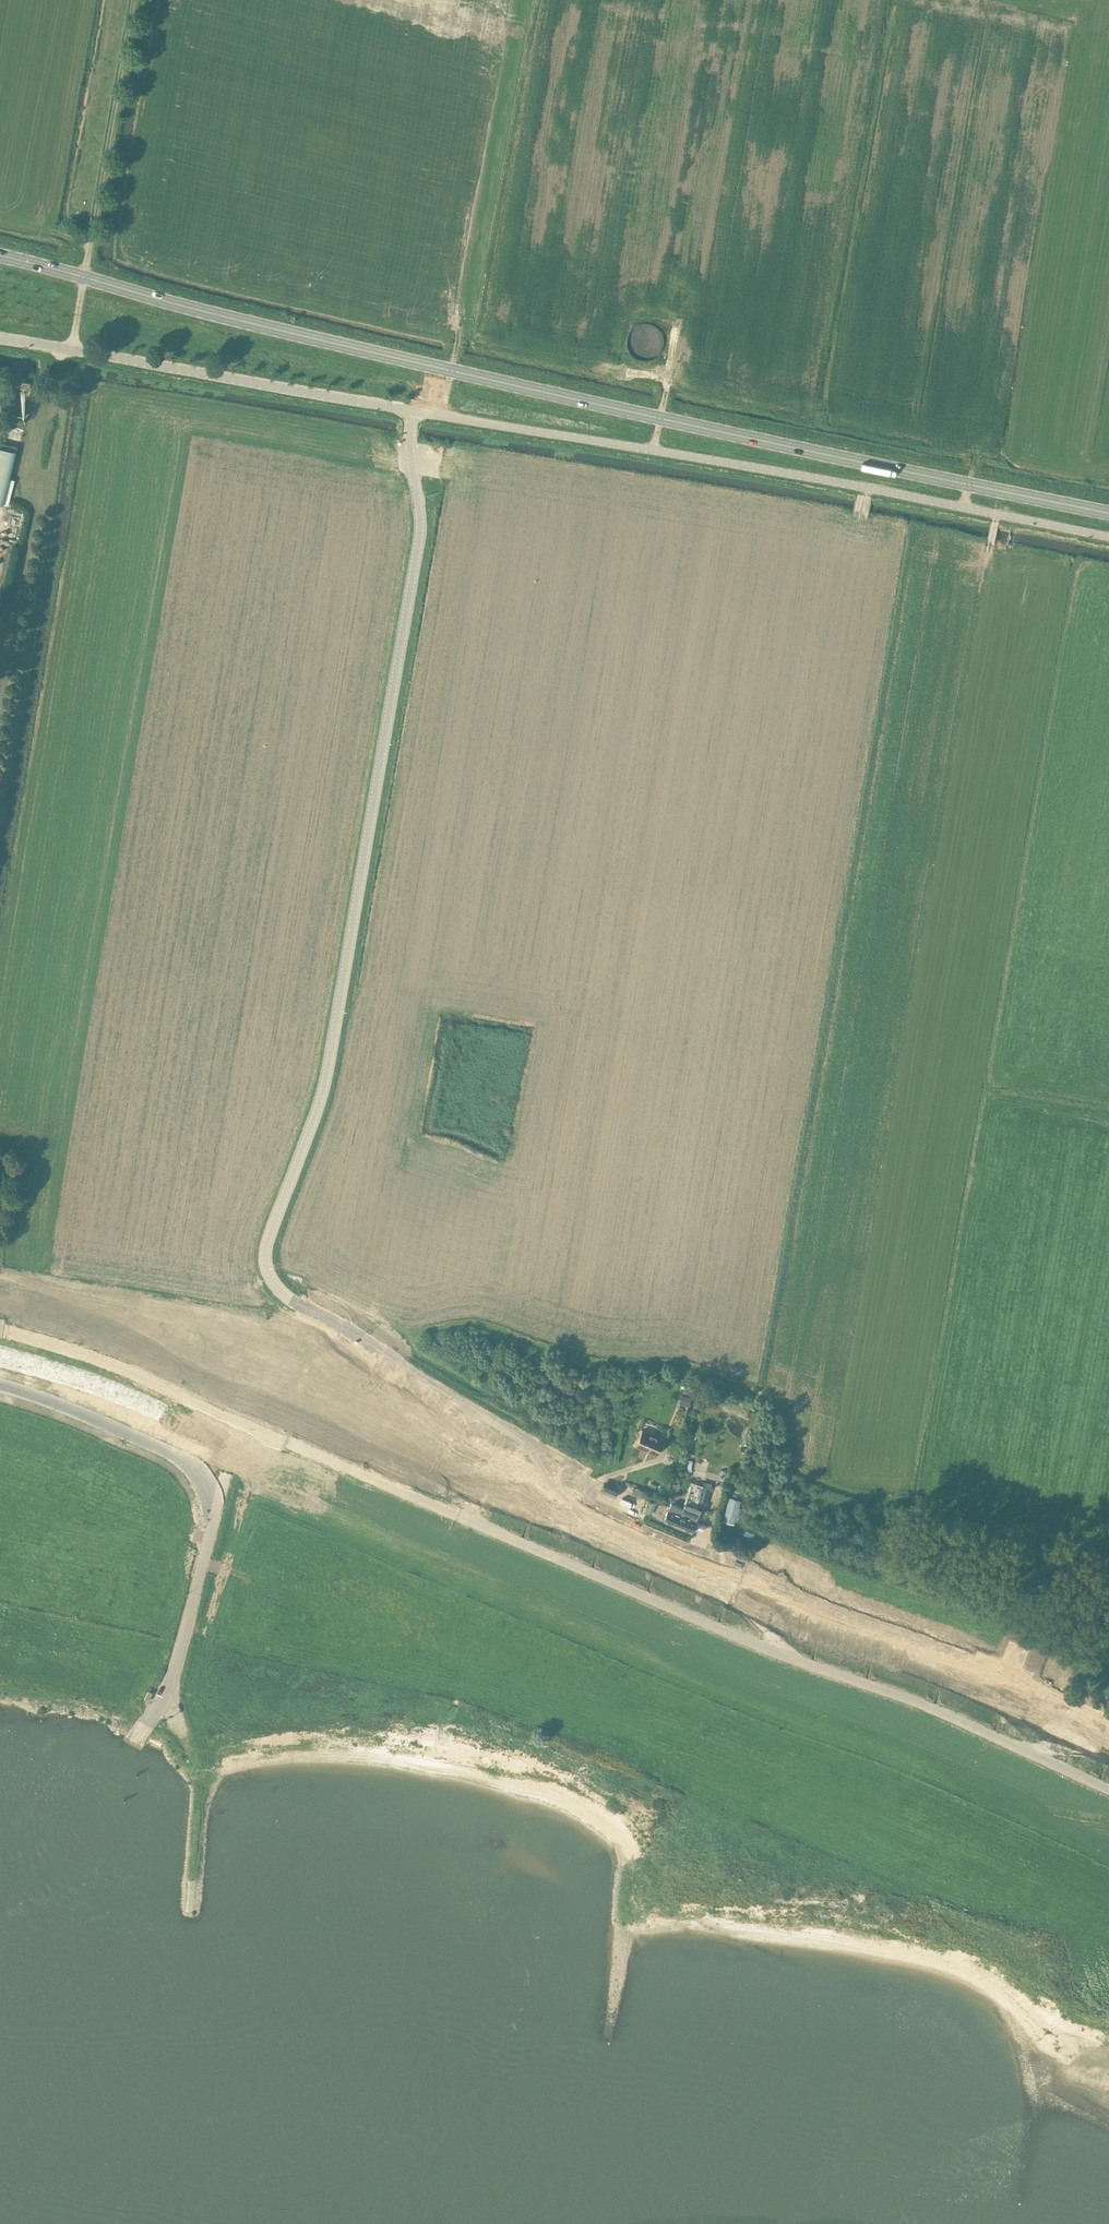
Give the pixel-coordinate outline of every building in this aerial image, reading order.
[(30,382),(29,382),(19,380),(17,388),(29,389),(30,382)] [(13,464),(16,451),(0,447),(0,504),(3,504),(13,464)] [(867,520),(873,497),(858,493),(852,516),(867,520)] [(635,1446),(657,1455),(664,1438),(643,1429),(635,1446)] [(686,1504),(697,1507),(704,1485),(693,1482),(686,1504)] [(604,1483),(601,1491),(614,1497),(618,1489),(604,1483)] [(738,1521),(740,1516),(742,1508),(739,1507),(741,1500),(729,1497),(722,1521),(734,1524),(735,1520),(738,1521)] [(704,1525),(696,1521),(698,1515),(671,1504),(664,1520),(691,1532),(693,1527),(702,1531),(704,1525)]
